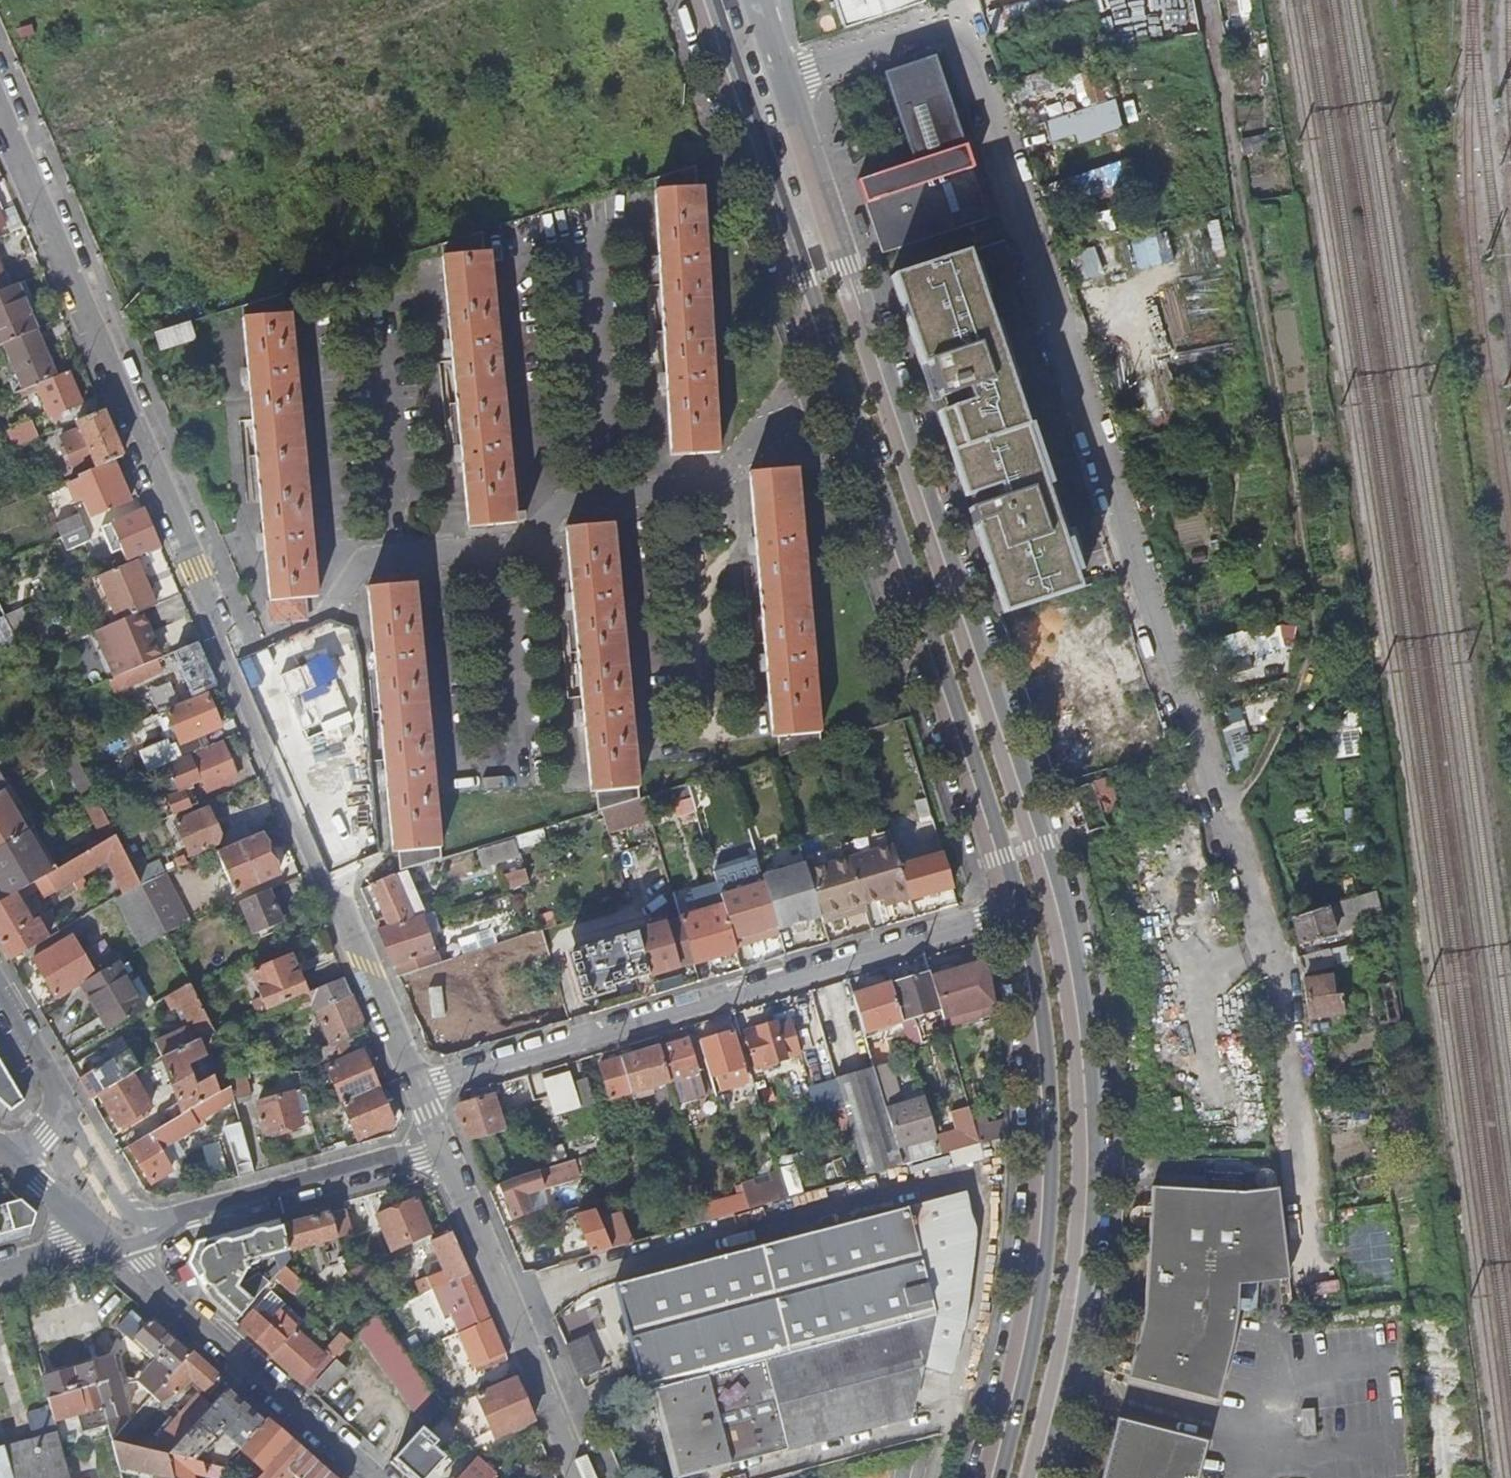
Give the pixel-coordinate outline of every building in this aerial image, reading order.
[(925,2),(924,0),(834,0),(844,29),(925,2)] [(1117,51),(1113,24),(1107,0),(1095,0),(1089,2),(1090,4),(1102,53),(1117,51)] [(883,256),(986,222),(971,171),(972,171),(964,147),(963,147),(934,57),(884,72),(912,162),(859,180),(878,240),(883,256)] [(1105,100),(1096,71),(1082,76),(1090,104),(1105,100)] [(1048,116),(1056,146),(1126,129),(1119,98),(1048,116)] [(655,192),(670,455),(718,452),(702,189),(696,189),(695,165),(654,178),(655,192)] [(1135,212),(1121,171),(1106,176),(1119,217),(1135,212)] [(442,257),(468,527),(515,522),(489,252),(483,253),(481,230),(441,243),(442,257)] [(901,270),(994,613),(1075,591),(981,248),(901,270)] [(0,290),(0,345),(4,343),(36,330),(28,312),(37,308),(25,280),(7,287),(0,290)] [(243,319),(242,319),(269,600),(268,600),(270,623),(306,618),(304,597),(316,595),(290,314),(284,315),(282,291),(241,303),(243,319)] [(199,345),(193,326),(158,337),(164,356),(199,345)] [(36,384),(55,376),(36,330),(4,343),(23,389),(36,384)] [(55,376),(36,384),(51,416),(54,415),(57,419),(64,416),(62,411),(66,409),(81,403),(68,370),(55,376)] [(60,436),(77,475),(113,460),(122,456),(102,411),(75,422),(77,428),(60,436)] [(17,447),(38,437),(31,421),(9,430),(17,447)] [(130,500),(113,460),(77,475),(79,480),(68,485),(75,500),(83,497),(91,516),(130,500)] [(820,734),(797,470),(786,470),(750,473),(772,737),(778,737),(780,759),(820,747),(819,734),(820,734)] [(161,548),(144,509),(111,523),(116,536),(109,540),(114,551),(121,548),(126,559),(145,552),(146,555),(161,548)] [(61,536),(84,526),(80,516),(57,525),(61,536)] [(637,788),(613,523),(565,528),(589,792),(595,792),(597,814),(638,801),(637,788)] [(84,526),(61,536),(66,547),(89,538),(84,526)] [(155,606),(135,560),(98,575),(118,621),(134,615),(141,612),(155,606)] [(439,848),(415,584),(368,588),(392,852),(397,852),(399,873),(406,871),(411,869),(439,861),(438,848),(439,848)] [(141,612),(134,615),(146,644),(153,641),(141,612)] [(118,621),(95,631),(108,660),(115,676),(153,660),(158,658),(160,657),(153,641),(146,644),(134,615),(118,621)] [(95,631),(90,633),(103,663),(108,660),(95,631)] [(182,648),(175,651),(193,692),(213,684),(196,643),(182,648)] [(326,656),(263,681),(287,746),(352,720),(326,656)] [(163,671),(158,658),(153,660),(115,676),(109,679),(114,691),(163,671)] [(165,710),(185,702),(179,687),(140,703),(147,718),(165,710)] [(220,726),(206,693),(185,702),(166,710),(180,742),(171,745),(170,742),(142,754),(149,772),(166,765),(190,755),(203,749),(197,735),(203,733),(220,726)] [(203,733),(197,735),(203,749),(209,747),(203,733)] [(174,816),(200,805),(193,788),(194,788),(193,785),(201,782),(205,792),(237,778),(223,744),(191,758),(190,755),(166,765),(178,792),(167,797),(174,816)] [(73,749),(62,756),(73,776),(83,770),(73,749)] [(1105,838),(1110,837),(1103,813),(1118,808),(1109,781),(1129,775),(1126,768),(1091,779),(1093,785),(1074,791),(1077,801),(1067,805),(1080,844),(1105,838)] [(95,792),(83,770),(73,776),(86,797),(95,792)] [(12,786),(3,791),(27,831),(36,826),(12,786)] [(27,831),(3,791),(1,792),(0,793),(0,847),(27,831)] [(82,800),(104,841),(116,835),(110,824),(96,795),(95,792),(86,797),(82,800)] [(222,842),(208,807),(176,821),(191,856),(222,842)] [(119,819),(110,824),(116,835),(118,840),(127,835),(119,819)] [(0,847),(0,885),(7,897),(51,873),(27,831),(0,847)] [(261,833),(217,852),(235,892),(278,874),(261,833)] [(881,901),(907,894),(903,880),(901,873),(889,833),(846,846),(850,860),(863,906),(881,901)] [(0,902),(0,943),(10,961),(59,932),(52,922),(42,928),(36,919),(32,922),(19,901),(39,889),(42,895),(53,888),(56,892),(95,869),(97,872),(108,867),(122,894),(140,884),(118,840),(116,835),(104,841),(51,873),(7,897),(0,902)] [(486,871),(521,861),(516,845),(482,855),(481,854),(463,859),(465,867),(483,862),(486,871)] [(807,873),(850,860),(846,846),(803,859),(805,866),(807,873)] [(910,901),(953,888),(946,867),(943,856),(919,863),(920,868),(901,873),(903,880),(907,894),(910,901)] [(821,919),(863,906),(850,860),(807,873),(821,918),(821,919)] [(805,866),(762,879),(763,885),(777,929),(777,932),(805,923),(821,918),(807,873),(805,866)] [(511,888),(528,883),(524,869),(507,874),(511,888)] [(394,881),(408,877),(406,871),(399,873),(392,875),(394,881)] [(165,874),(140,884),(160,924),(166,934),(190,923),(165,874)] [(389,925),(411,919),(407,909),(394,881),(392,875),(371,885),(389,925)] [(160,924),(140,884),(122,894),(117,898),(136,936),(160,924)] [(763,885),(721,897),(724,907),(734,942),(777,929),(763,885)] [(53,888),(42,895),(45,899),(56,892),(53,888)] [(281,922),(268,890),(240,901),(254,934),(281,922)] [(884,909),(910,901),(907,894),(881,901),(884,909)] [(1300,945),(1334,934),(1328,917),(1353,909),(1350,900),(1291,919),(1300,945)] [(421,916),(434,912),(431,902),(417,905),(420,916),(421,916)] [(411,919),(420,916),(417,905),(407,909),(411,919)] [(823,926),(866,913),(863,906),(821,919),(823,926)] [(693,963),(737,950),(736,949),(734,942),(724,907),(680,920),(693,963)] [(398,977),(438,964),(437,963),(421,916),(420,916),(411,919),(389,925),(378,929),(398,977)] [(649,976),(693,963),(680,920),(637,933),(649,976)] [(805,923),(791,928),(794,937),(808,933),(805,923)] [(539,1030),(569,1021),(542,929),(526,935),(550,1015),(536,1019),(539,1030)] [(777,929),(734,942),(736,949),(779,937),(777,932),(777,929)] [(649,976),(637,933),(565,954),(577,997),(613,986),(649,976)] [(1335,939),(1334,934),(1300,945),(1302,950),(1335,939)] [(32,960),(56,999),(81,984),(94,976),(72,937),(32,960)] [(1302,976),(1334,969),(1330,952),(1297,960),(1302,976)] [(295,999),(307,993),(291,955),(251,973),(267,1011),(295,999)] [(1379,1024),(1397,1022),(1388,956),(1370,960),(1379,1024)] [(94,976),(81,984),(110,1030),(144,1010),(115,963),(94,976)] [(944,1021),(982,1010),(983,1010),(985,1018),(997,1014),(997,1012),(996,1006),(991,981),(987,963),(969,967),(932,978),(941,1011),(944,1021)] [(447,1056),(474,1048),(438,964),(398,977),(428,1048),(447,1056)] [(902,1022),(941,1011),(932,978),(930,974),(891,986),(902,1022)] [(372,1041),(345,978),(307,993),(295,999),(300,1009),(311,1004),(314,1011),(316,1011),(331,1045),(315,1053),(319,1064),(372,1041)] [(1332,979),(1324,980),(1326,998),(1334,997),(1332,979)] [(1309,1034),(1342,1030),(1339,1015),(1343,1015),(1340,996),(1334,997),(1326,998),(1324,980),(1303,983),(1309,1034)] [(158,1046),(165,1060),(198,1042),(215,1032),(190,983),(165,998),(173,1012),(182,1008),(192,1028),(158,1046)] [(613,986),(577,997),(579,1003),(614,993),(613,986)] [(864,1033),(902,1022),(891,986),(853,997),(864,1033)] [(982,1010),(944,1021),(946,1029),(985,1018),(983,1010),(982,1010)] [(746,1034),(756,1068),(802,1055),(792,1021),(775,1025),(769,1023),(761,1025),(758,1030),(746,1034)] [(695,1027),(686,1029),(689,1039),(691,1045),(695,1043),(699,1042),(695,1027)] [(719,1086),(745,1078),(732,1033),(700,1043),(717,1102),(723,1100),(719,1086)] [(660,1048),(670,1083),(699,1075),(697,1066),(701,1064),(695,1043),(691,1045),(689,1039),(660,1048)] [(165,1112),(171,1121),(216,1095),(218,1094),(198,1042),(165,1060),(163,1060),(179,1104),(165,1112)] [(631,1094),(670,1083),(660,1048),(621,1059),(631,1093),(631,1094)] [(80,1079),(92,1099),(100,1094),(133,1077),(143,1071),(132,1051),(80,1079)] [(328,1067),(343,1103),(379,1089),(363,1052),(328,1067)] [(610,1099),(631,1093),(621,1059),(600,1066),(610,1099)] [(580,1110),(594,1106),(580,1060),(566,1064),(580,1110)] [(12,1111),(23,1100),(0,1062),(0,1100),(12,1111)] [(864,1178),(903,1167),(874,1068),(835,1081),(864,1178)] [(534,1100),(549,1095),(541,1071),(527,1075),(534,1100)] [(230,1087),(234,1099),(251,1095),(245,1073),(226,1072),(230,1087)] [(133,1077),(100,1094),(123,1132),(154,1114),(133,1077)] [(501,1095),(519,1090),(516,1079),(498,1084),(501,1095)] [(216,1095),(224,1108),(235,1101),(234,1099),(230,1087),(218,1094),(216,1095)] [(379,1089),(343,1103),(358,1140),(394,1125),(379,1089)] [(259,1103),(268,1135),(303,1125),(300,1114),(298,1108),(294,1092),(259,1103)] [(134,1143),(130,1145),(152,1182),(171,1170),(159,1149),(199,1126),(197,1123),(224,1108),(216,1095),(171,1121),(134,1143)] [(468,1142),(503,1132),(492,1095),(459,1105),(456,1114),(468,1142)] [(899,1147),(935,1137),(925,1101),(894,1109),(897,1121),(892,1124),(899,1147)] [(298,1108),(300,1114),(306,1112),(305,1106),(298,1108)] [(980,1145),(1004,1138),(1004,1123),(988,1128),(985,1118),(973,1121),(980,1145)] [(229,1138),(240,1178),(255,1174),(243,1134),(229,1138)] [(117,1142),(122,1151),(130,1145),(134,1143),(129,1135),(117,1142)] [(983,1159),(980,1145),(950,1154),(955,1167),(983,1159)] [(551,1179),(577,1172),(574,1161),(548,1168),(551,1179)] [(512,1220),(532,1213),(525,1194),(544,1188),(539,1171),(518,1177),(498,1185),(512,1220)] [(1163,1190),(1205,1192),(1205,1179),(1164,1177),(1164,1178),(1163,1178),(1163,1190)] [(748,1210),(787,1200),(783,1186),(744,1197),(748,1210)] [(1219,1402),(1234,1344),(1239,1316),(1240,1315),(1241,1287),(1261,1284),(1261,1283),(1289,1280),(1279,1190),(1244,1195),(1163,1191),(1154,1190),(1146,1315),(1145,1322),(1130,1380),(1219,1402)] [(616,1285),(644,1393),(654,1390),(677,1477),(683,1477),(731,1465),(730,1462),(787,1446),(788,1451),(910,1420),(923,1367),(951,1377),(966,1328),(978,1234),(967,1194),(616,1285)] [(0,1204),(0,1243),(32,1234),(40,1211),(24,1198),(0,1204)] [(393,1252),(433,1235),(417,1199),(377,1217),(393,1252)] [(345,1209),(331,1213),(338,1237),(352,1234),(345,1209)] [(283,1228),(290,1251),(331,1240),(335,1251),(328,1253),(329,1259),(330,1267),(345,1262),(338,1237),(331,1213),(283,1226),(283,1228)] [(591,1255),(611,1249),(601,1226),(605,1224),(603,1220),(599,1222),(595,1213),(576,1217),(591,1255)] [(671,1232),(692,1226),(689,1215),(673,1220),(675,1226),(670,1228),(671,1232)] [(253,1302),(270,1282),(253,1267),(254,1261),(290,1251),(283,1228),(205,1251),(199,1262),(218,1293),(241,1315),(253,1302)] [(470,1273),(453,1232),(432,1241),(445,1271),(427,1279),(431,1290),(448,1283),(470,1273)] [(285,1263),(277,1277),(298,1290),(306,1276),(285,1263)] [(448,1283),(467,1329),(490,1319),(470,1273),(448,1283)] [(235,1323),(272,1356),(300,1325),(304,1320),(290,1308),(277,1324),(266,1314),(261,1320),(253,1312),(258,1307),(253,1302),(241,1315),(235,1323)] [(266,1314),(258,1307),(253,1312),(261,1320),(266,1314)] [(165,1383),(189,1355),(151,1322),(148,1325),(133,1312),(118,1329),(134,1344),(137,1340),(159,1358),(138,1382),(154,1396),(165,1383)] [(407,1355),(377,1313),(359,1334),(426,1425),(443,1405),(407,1355)] [(483,1362),(505,1353),(490,1319),(467,1329),(459,1333),(474,1366),(483,1362)] [(272,1356),(309,1389),(316,1381),(336,1359),(351,1343),(342,1335),(327,1351),(329,1352),(326,1356),(300,1333),(304,1329),(300,1325),(272,1356)] [(588,1339),(567,1347),(580,1379),(601,1369),(588,1339)] [(208,1393),(221,1378),(192,1352),(189,1355),(165,1383),(177,1394),(191,1377),(208,1393)] [(128,1413),(113,1359),(43,1379),(49,1398),(97,1384),(106,1419),(113,1442),(128,1425),(125,1414),(128,1413)] [(347,1369),(336,1359),(316,1381),(327,1391),(347,1369)] [(483,1362),(474,1366),(476,1371),(485,1367),(483,1362)] [(534,1420),(516,1379),(477,1396),(492,1431),(477,1438),(479,1443),(534,1420)] [(154,1396),(138,1382),(129,1391),(145,1405),(154,1396)] [(92,1423),(106,1419),(97,1384),(49,1398),(55,1420),(88,1411),(92,1423)] [(240,1449),(264,1422),(226,1389),(210,1407),(169,1455),(193,1460),(202,1449),(219,1429),(225,1435),(240,1449)] [(169,1455),(210,1407),(198,1396),(150,1450),(169,1455)] [(1314,1410),(1302,1411),(1304,1438),(1316,1436),(1314,1410)] [(285,1435),(267,1418),(264,1422),(240,1449),(265,1472),(293,1442),(288,1437),(285,1435)] [(1208,1443),(1120,1421),(1105,1477),(1199,1477),(1208,1443)] [(426,1425),(395,1459),(416,1477),(426,1477),(445,1456),(433,1445),(437,1440),(424,1430),(426,1425)] [(219,1429),(202,1449),(208,1454),(225,1435),(219,1429)] [(4,1445),(11,1471),(13,1477),(71,1477),(69,1471),(63,1449),(58,1430),(4,1445)] [(113,1442),(120,1466),(173,1477),(227,1477),(224,1468),(193,1460),(169,1455),(150,1450),(113,1442)] [(293,1442),(265,1472),(260,1477),(283,1477),(289,1471),(297,1477),(334,1477),(293,1442)] [(11,1471),(4,1445),(0,1446),(0,1477),(13,1477),(11,1471)] [(63,1449),(69,1471),(79,1468),(74,1452),(73,1452),(71,1446),(63,1449)] [(478,1457),(459,1477),(494,1477),(493,1477),(496,1474),(478,1457)]
